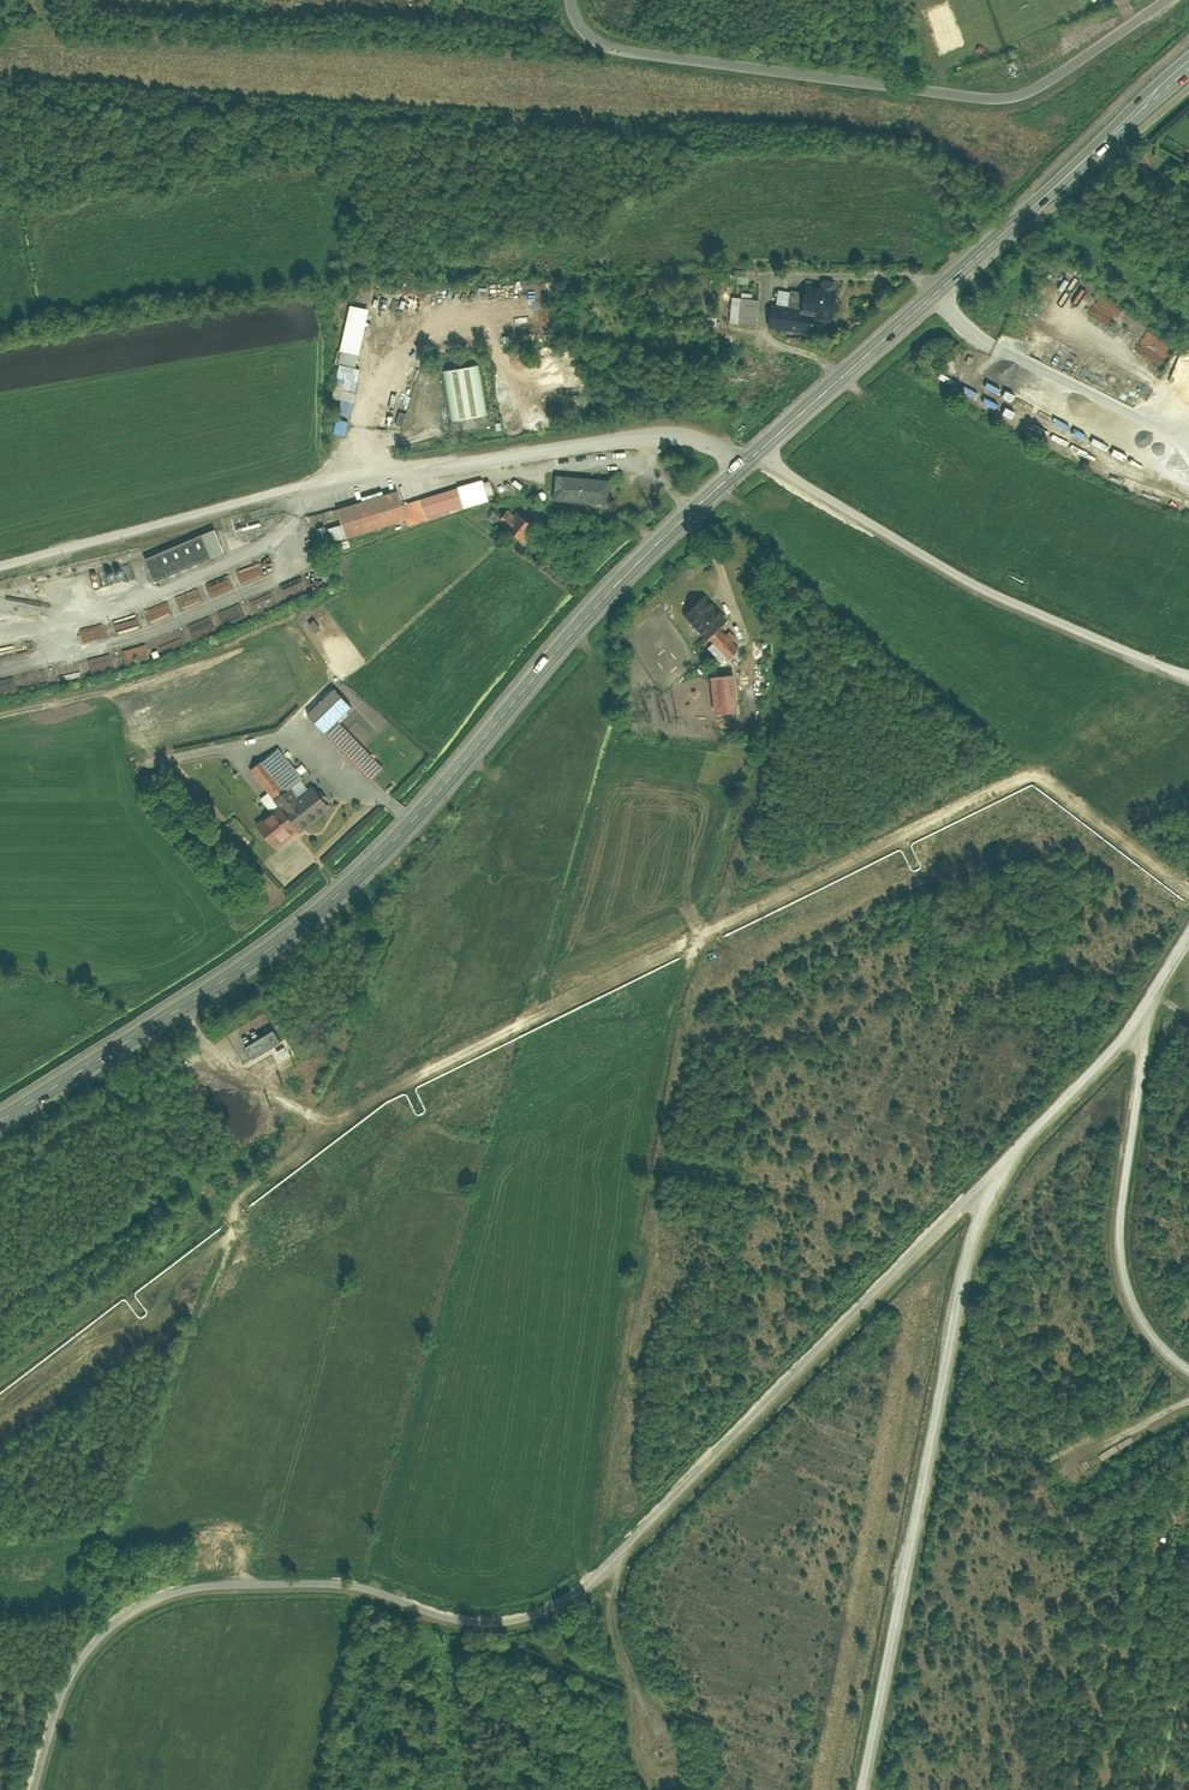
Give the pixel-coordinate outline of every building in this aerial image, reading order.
[(735,270),(734,283),(749,284),(749,270),(735,270)] [(839,291),(835,291),(836,286),(834,283),(821,282),(819,283),(818,288),(805,286),(803,294),(801,311),(776,307),(772,307),(769,329),(813,335),(815,321),(834,323),(839,291)] [(801,311),(803,294),(790,292),(790,293),(779,292),(776,307),(801,311)] [(759,301),(732,299),(729,326),(757,328),(759,301)] [(367,315),(351,310),(339,364),(355,368),(367,315)] [(480,365),(444,371),(452,422),(488,416),(480,365)] [(403,426),(407,413),(401,411),(397,424),(403,426)] [(338,418),(334,432),(346,435),(349,421),(338,418)] [(608,508),(610,483),(556,477),(553,503),(608,508)] [(483,482),(405,505),(408,526),(489,503),(483,482)] [(398,492),(338,511),(346,541),(406,521),(398,492)] [(536,529),(516,514),(515,516),(508,511),(498,524),(525,544),(536,529)] [(219,527),(148,557),(158,581),(229,550),(219,527)] [(325,543),(331,541),(327,527),(321,529),(325,543)] [(253,577),(250,567),(238,570),(241,581),(253,577)] [(229,577),(208,586),(213,596),(234,587),(229,577)] [(705,596),(684,615),(706,641),(728,622),(705,596)] [(147,612),(152,623),(173,614),(169,603),(147,612)] [(84,643),(107,636),(103,624),(80,630),(84,643)] [(145,643),(122,650),(126,664),(149,657),(145,643)] [(90,669),(112,666),(111,655),(89,657),(90,669)] [(759,656),(759,671),(768,671),(768,656),(759,656)] [(78,668),(58,672),(59,680),(80,677),(78,668)] [(737,713),(733,675),(705,678),(709,716),(737,713)] [(339,688),(312,711),(332,733),(344,721),(357,709),(339,688)] [(344,721),(332,733),(376,776),(388,764),(344,721)] [(283,747),(252,770),(276,801),(307,778),(283,747)] [(317,785),(263,825),(278,846),(333,806),(317,785)] [(274,1030),(246,1047),(253,1059),(281,1042),(274,1030)] [(288,1053),(284,1047),(277,1052),(280,1058),(288,1053)] [(193,1074),(206,1066),(202,1060),(189,1068),(193,1074)]
